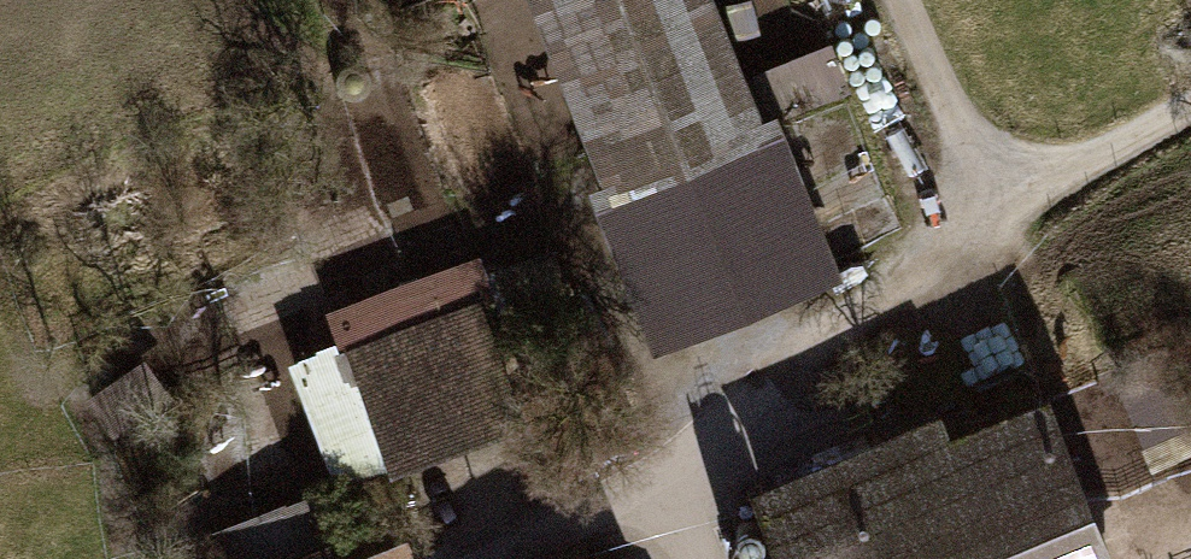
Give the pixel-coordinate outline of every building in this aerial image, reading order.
[(678,359),(863,290),(802,126),(862,104),(844,56),(764,86),(732,0),(544,0),(678,359)] [(480,264),(332,315),(347,358),(296,376),(337,494),(535,426),(480,264)] [(1115,364),(1148,447),(1190,429),(1190,396),(1170,342),(1115,364)] [(143,358),(87,399),(114,435),(170,393),(143,358)] [(760,492),(788,558),(1123,558),(1054,393),(952,435),(944,416),(760,492)] [(217,558),(284,558),(330,540),(310,493),(207,535),(217,558)] [(420,558),(402,517),(332,546),(330,540),(284,558),(417,558),(420,558)] [(752,556),(758,556),(762,554),(766,551),(769,547),(770,542),(770,536),(767,531),(764,527),(759,525),(753,524),(748,526),(743,529),(740,533),(738,538),(738,543),(740,548),(743,552),(747,555),(752,556)] [(549,558),(616,558),(599,530),(549,558)]
